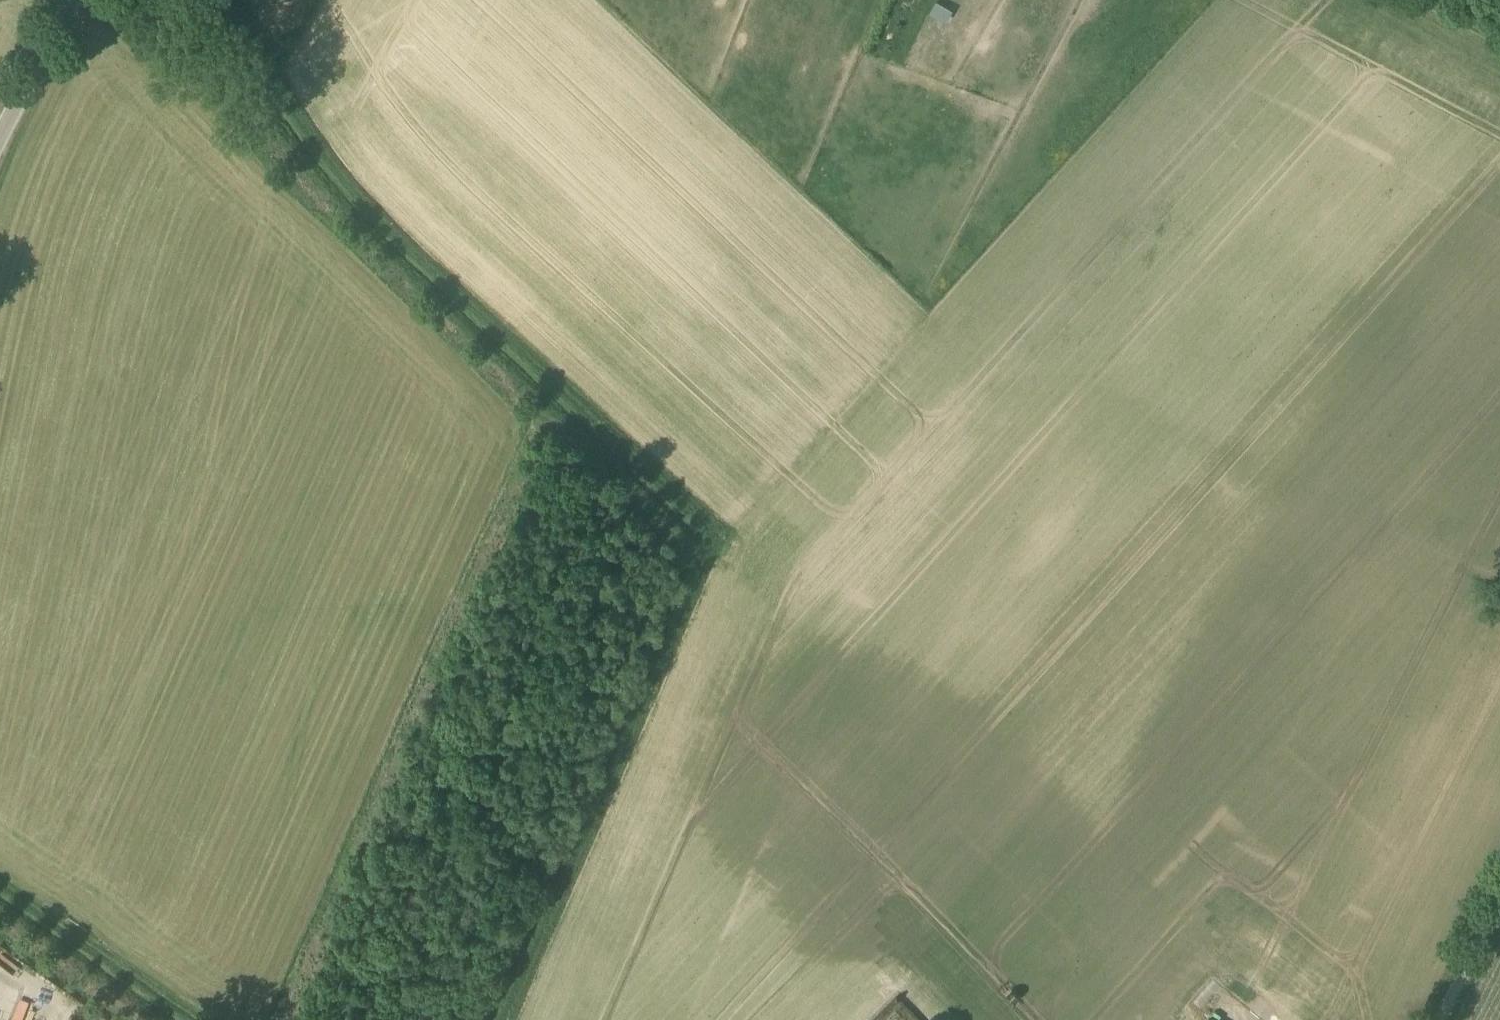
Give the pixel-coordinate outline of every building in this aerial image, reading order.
[(1223,1003),(1208,1019),(1244,1019),(1223,1003)]
